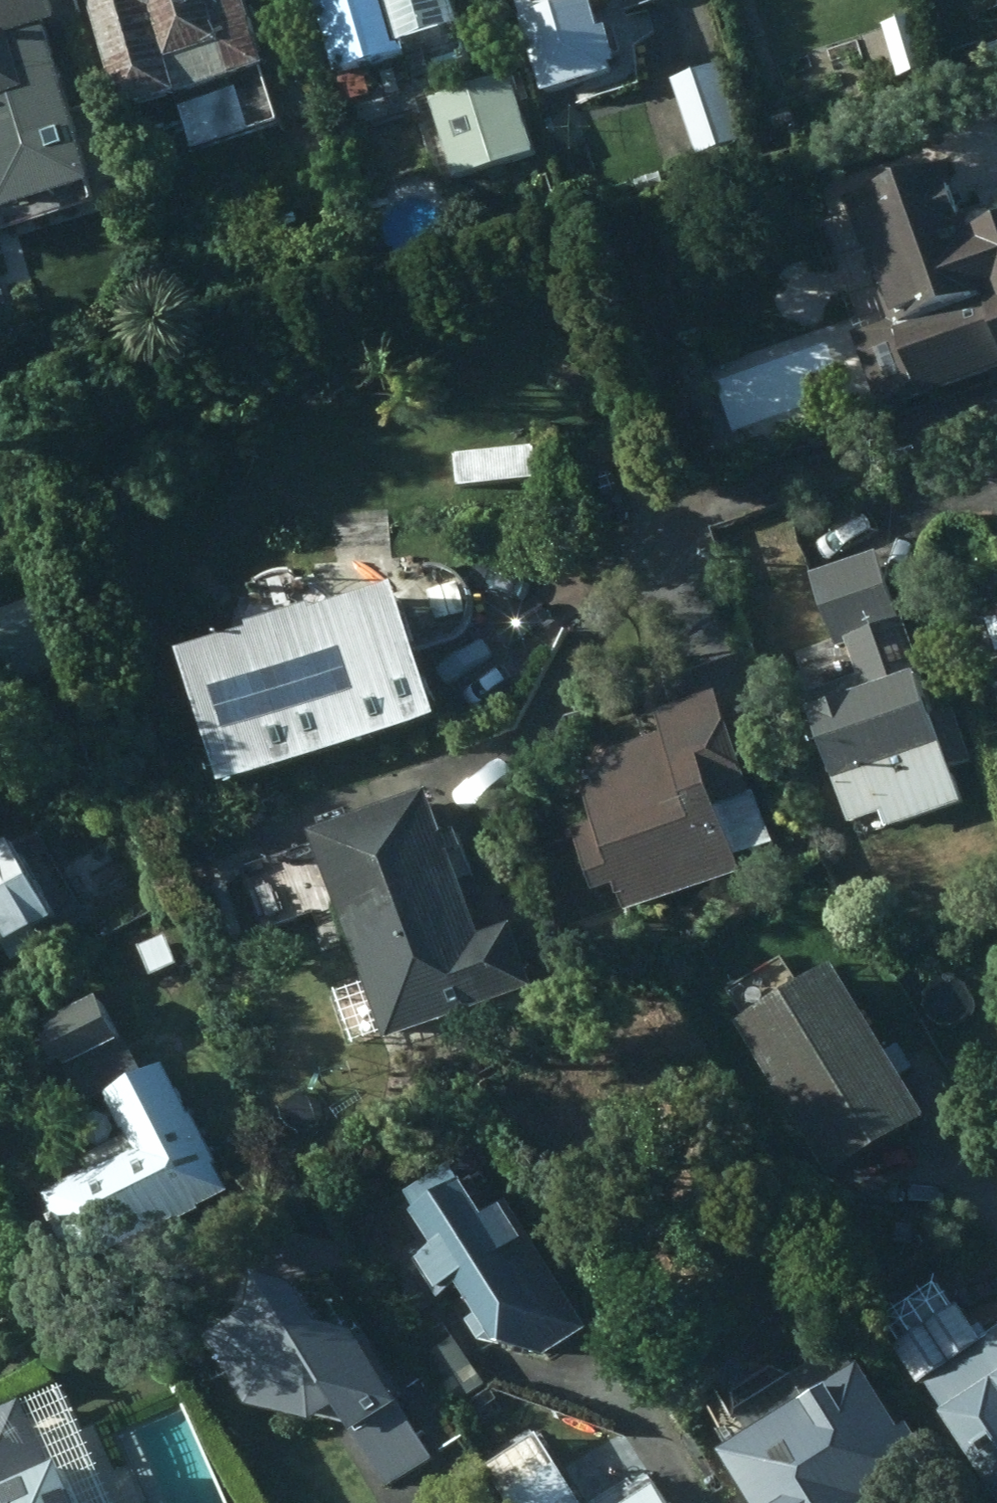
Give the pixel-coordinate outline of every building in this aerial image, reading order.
[(61,119),(32,36),(51,29),(40,0),(0,0),(0,141),(61,119)] [(110,121),(255,77),(231,0),(72,0),(110,121)] [(331,81),(404,58),(401,48),(458,30),(449,0),(306,0),(331,81)] [(546,103),(618,77),(606,35),(598,36),(589,11),(608,5),(607,0),(513,0),(546,103)] [(910,22),(859,39),(877,95),(929,78),(910,22)] [(755,136),(731,61),(684,75),(710,151),(755,136)] [(546,150),(519,69),(437,94),(463,176),(546,150)] [(891,412),(996,373),(996,222),(989,225),(970,162),(866,194),(902,318),(866,332),(891,412)] [(715,437),(725,467),(764,454),(753,424),(715,437)] [(454,456),(455,491),(536,488),(534,453),(454,456)] [(825,568),(845,632),(913,611),(894,547),(825,568)] [(440,639),(422,578),(343,605),(336,603),(329,601),(321,603),(313,604),(306,607),(299,611),(294,615),(288,621),(219,645),(253,769),(347,742),(342,729),(386,716),(390,730),(449,712),(428,643),(440,639)] [(27,606),(0,616),(0,665),(10,693),(53,677),(27,606)] [(899,809),(903,825),(978,797),(943,663),(935,666),(921,614),(860,630),(872,672),(826,684),(862,818),(899,809)] [(632,882),(637,902),(756,868),(751,846),(791,836),(768,746),(787,742),(764,646),(682,667),(691,701),(678,704),(684,728),(596,750),(614,817),(595,821),(612,888),(632,882)] [(456,786),(333,822),(379,986),(436,969),(438,978),(462,971),(460,960),(504,948),(474,845),(484,842),(478,822),(468,824),(456,786)] [(0,858),(0,951),(60,920),(21,847),(0,858)] [(134,1005),(156,992),(163,1005),(190,989),(171,956),(150,969),(122,985),(134,1005)] [(955,1112),(862,958),(753,1024),(789,1083),(799,1077),(856,1171),(955,1112)] [(51,1019),(90,1100),(154,1070),(112,991),(51,1019)] [(241,1190),(181,1060),(122,1089),(149,1147),(50,1195),(86,1269),(241,1190)] [(559,1354),(602,1324),(526,1201),(514,1209),(492,1174),(479,1181),(466,1162),(419,1190),(431,1208),(438,1204),(459,1239),(428,1257),(452,1296),(482,1277),(499,1307),(483,1316),(496,1337),(518,1342),(520,1337),(528,1339),(559,1354)] [(421,1395),(381,1327),(349,1316),(327,1282),(293,1268),(286,1306),(238,1329),(271,1396),(364,1420),(400,1483),(445,1456),(411,1400),(421,1395)] [(919,1338),(996,1459),(996,1320),(982,1297),(919,1338)] [(755,1439),(791,1502),(913,1502),(909,1496),(961,1466),(933,1416),(927,1421),(893,1359),(755,1439)] [(38,1398),(0,1414),(0,1502),(110,1502),(89,1455),(69,1464),(38,1398)] [(672,1479),(637,1502),(688,1502),(672,1479)]
